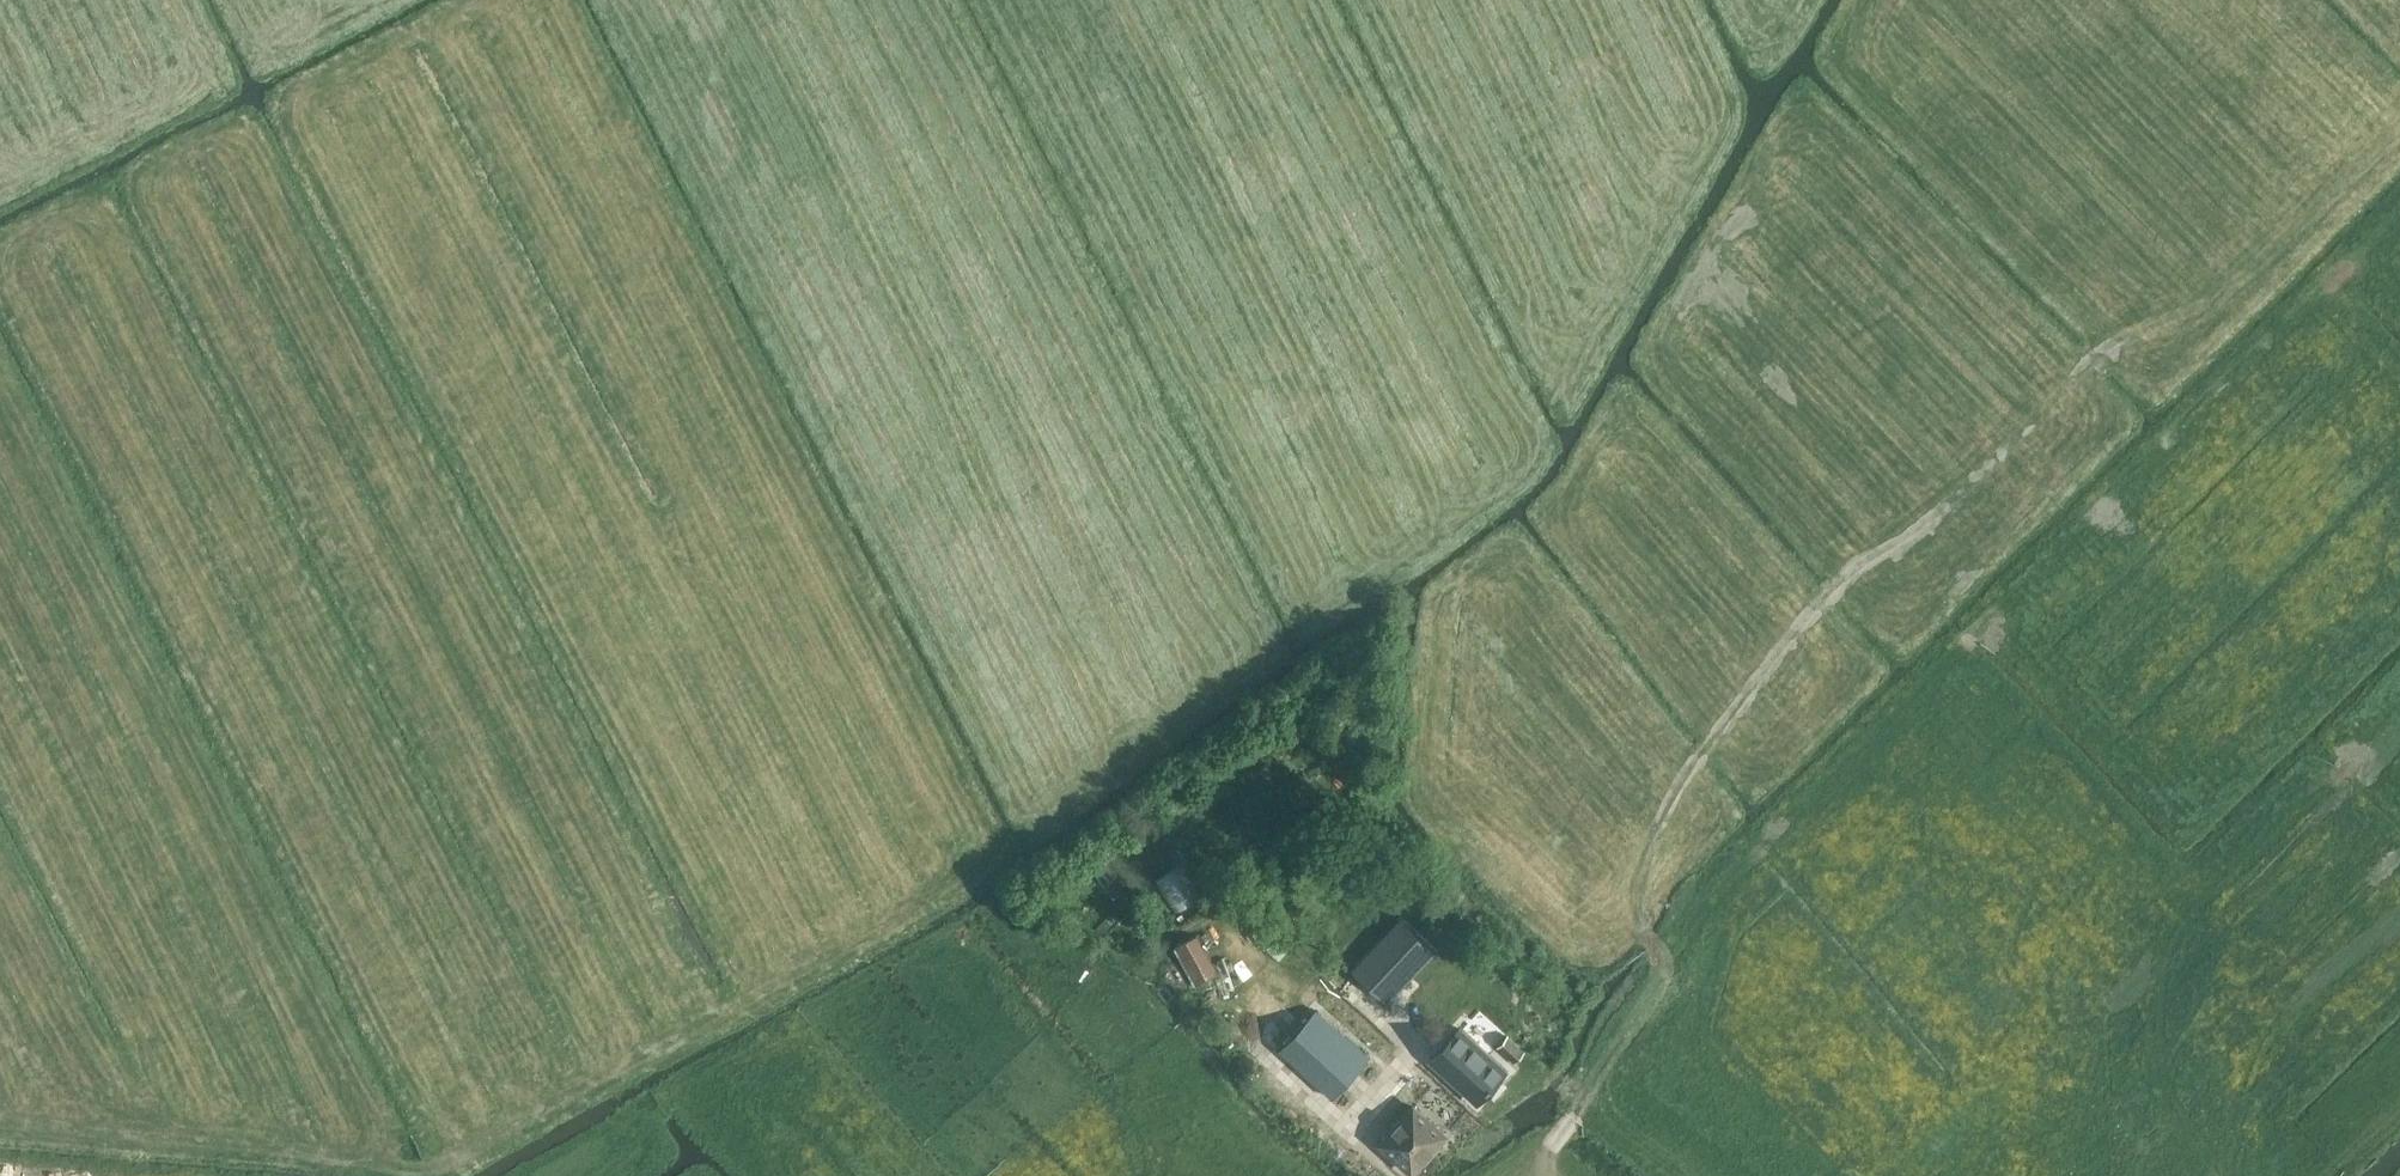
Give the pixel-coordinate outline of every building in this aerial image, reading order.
[(1174,910),(1197,898),(1180,864),(1157,876),(1174,910)] [(1352,970),(1387,1003),(1436,950),(1400,917),(1352,970)] [(1213,990),(1211,977),(1217,974),(1198,935),(1175,944),(1195,984),(1197,983),(1201,992),(1208,1003),(1217,997),(1213,990)] [(1307,1022),(1380,1086),(1417,1044),(1344,980),(1307,1022)] [(1247,1013),(1261,1038),(1287,1034),(1292,1005),(1265,991),(1247,1013)] [(1513,1061),(1522,1050),(1505,1035),(1495,1045),(1513,1061)] [(1275,1076),(1328,1126),(1361,1091),(1308,1041),(1275,1076)] [(1466,1050),(1437,1082),(1470,1111),(1499,1079),(1466,1050)] [(1381,1143),(1412,1172),(1444,1135),(1414,1107),(1381,1143)]
